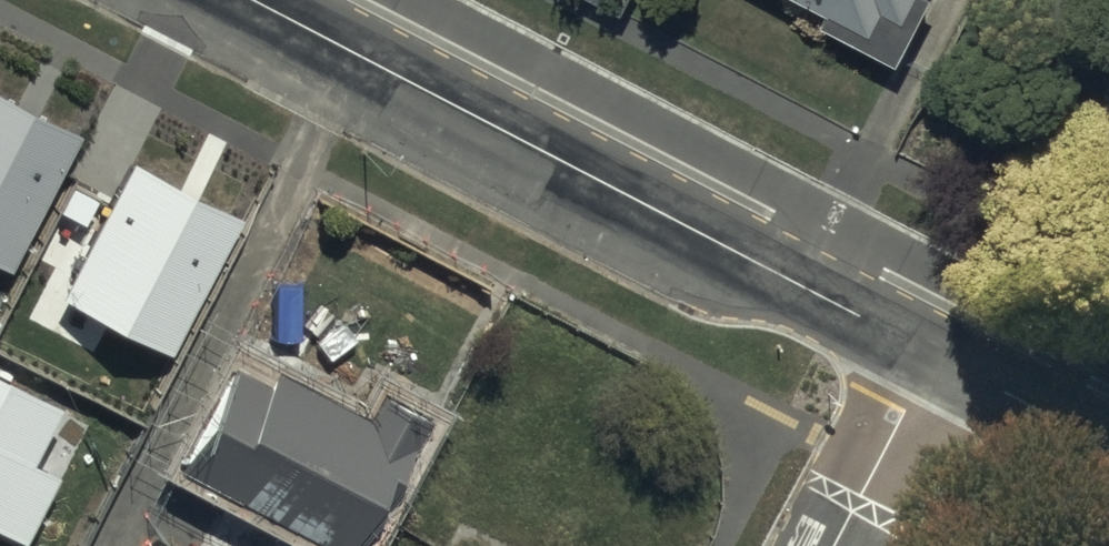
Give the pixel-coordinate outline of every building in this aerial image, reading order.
[(826,12),(902,51),(928,0),(832,0),(826,12)] [(0,98),(0,270),(12,277),(84,143),(0,98)] [(248,228),(136,168),(63,302),(175,362),(248,228)] [(180,461),(341,545),(359,545),(434,403),(380,374),(365,403),(244,340),(180,461)] [(0,378),(0,532),(26,545),(32,545),(65,483),(37,468),(66,413),(0,378)] [(464,530),(456,545),(496,545),(464,530)]
